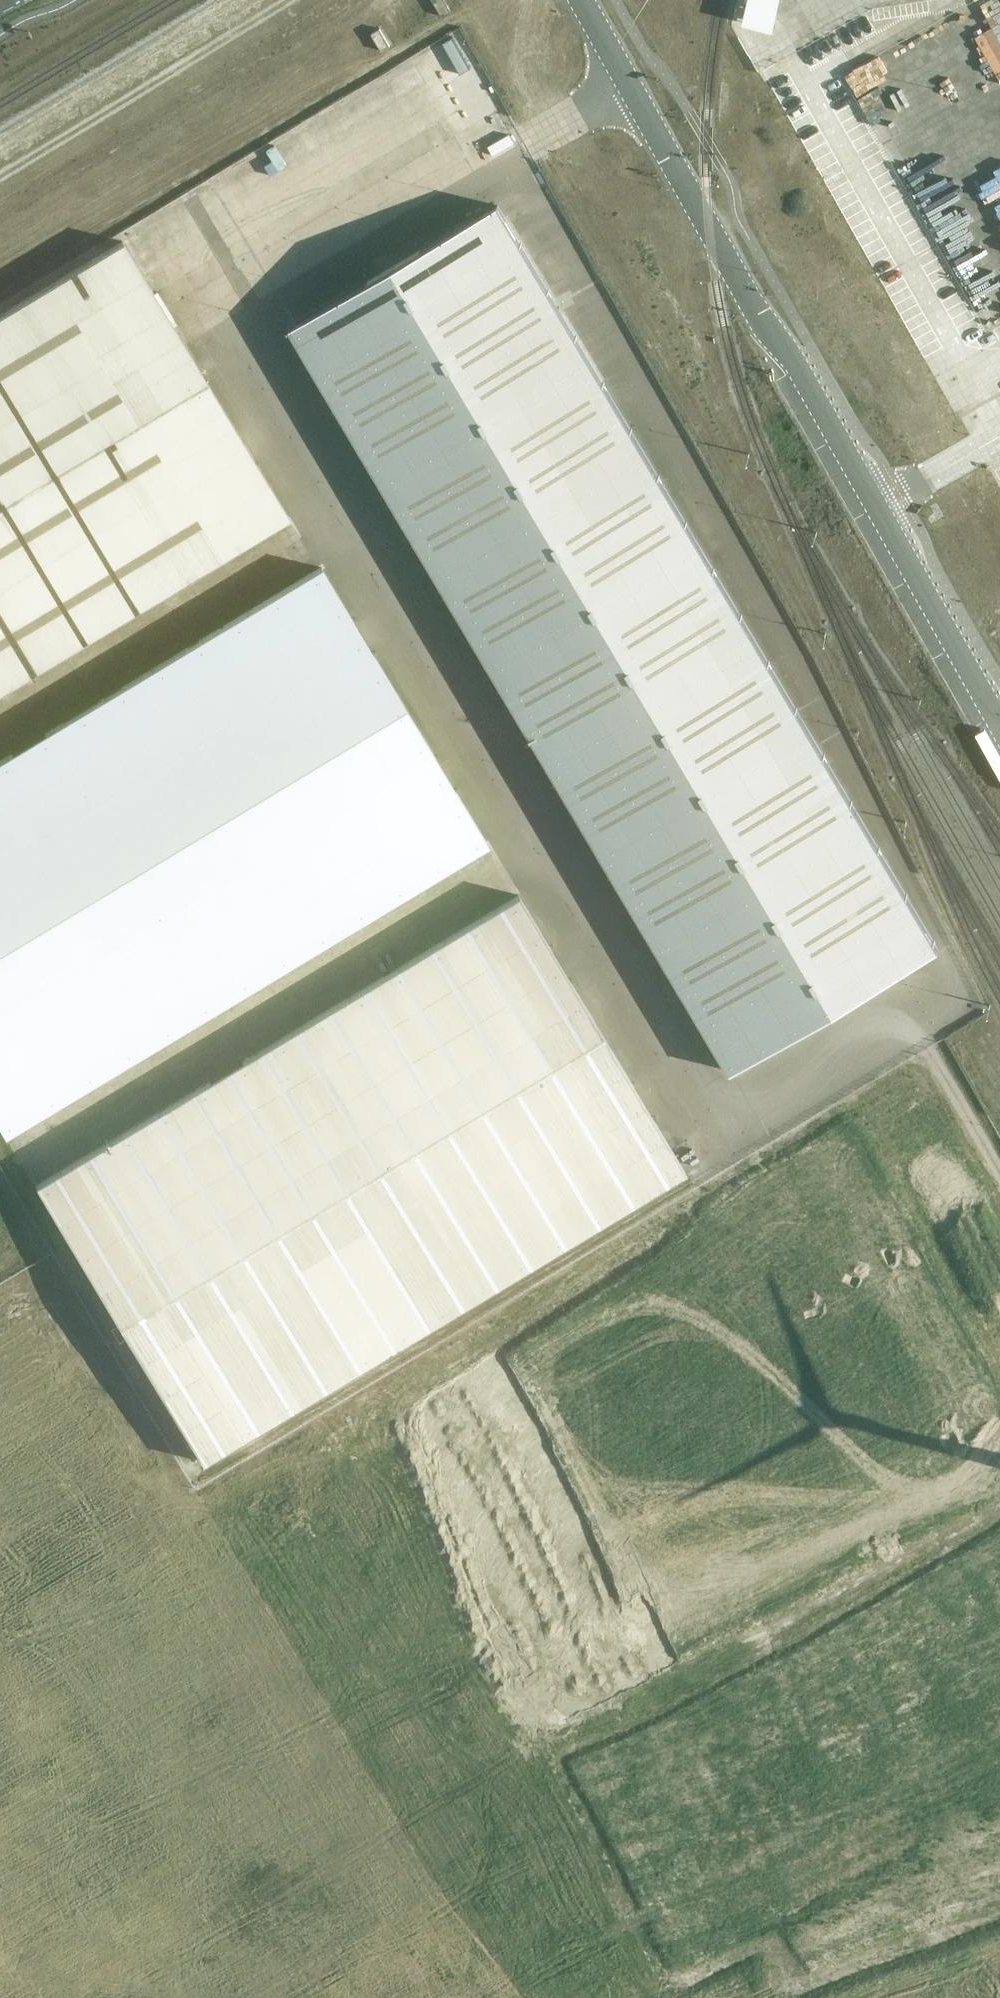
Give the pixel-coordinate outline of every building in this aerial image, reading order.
[(442,0),(431,0),(440,16),(448,11),(442,0)] [(389,46),(380,29),(372,33),(381,51),(389,46)] [(468,127),(498,109),(456,37),(426,54),(468,127)] [(731,1071),(938,948),(497,204),(291,327),(731,1071)] [(288,516),(122,240),(0,313),(0,690),(288,516)] [(488,845),(322,569),(0,763),(0,1127),(5,1136),(488,845)] [(201,1461),(683,1170),(684,1170),(517,894),(35,1185),(201,1461)]
